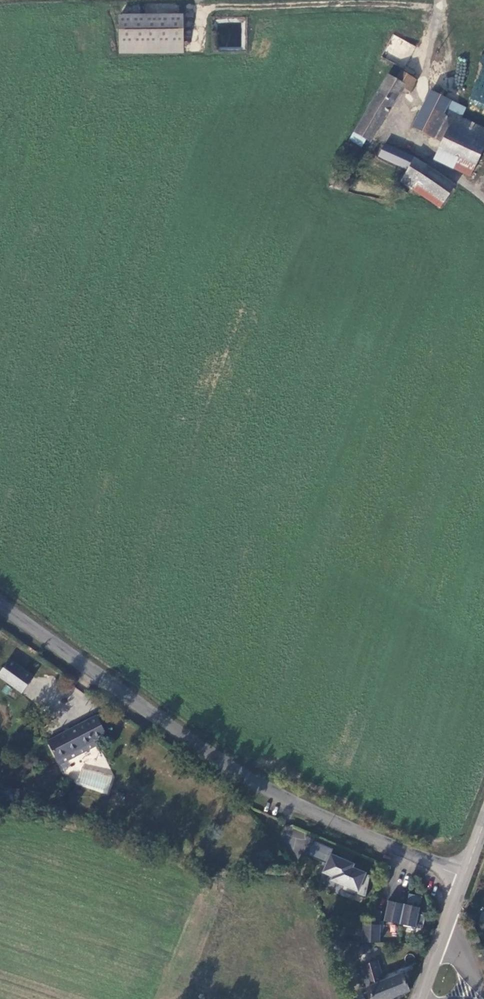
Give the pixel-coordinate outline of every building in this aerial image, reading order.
[(147,12),(177,13),(177,4),(148,4),(147,12)] [(174,17),(111,18),(112,47),(175,46),(174,17)] [(407,61),(414,44),(392,35),(385,52),(407,61)] [(482,54),(470,103),(483,107),(483,55),(482,54)] [(386,80),(377,76),(341,141),(351,147),(355,141),(360,143),(392,88),(399,92),(405,80),(391,72),(386,80)] [(429,148),(466,166),(481,133),(448,117),(434,111),(439,101),(421,91),(405,128),(431,141),(429,148)] [(451,108),(439,101),(434,111),(448,117),(451,108)] [(403,160),(375,147),(369,157),(398,170),(403,160)] [(423,160),(461,177),(465,168),(466,166),(429,148),(423,160)] [(443,185),(403,160),(398,170),(391,182),(402,189),(405,185),(432,202),(443,185)] [(4,661),(0,666),(0,682),(18,694),(29,677),(4,661)] [(99,718),(51,744),(61,765),(98,746),(111,739),(99,718)] [(82,787),(114,797),(119,780),(86,771),(82,787)] [(333,879),(332,882),(343,887),(341,893),(355,899),(355,898),(365,902),(370,878),(351,871),(352,869),(344,866),(345,862),(331,856),(333,852),(312,843),(306,858),(326,867),(323,875),(333,879)] [(388,875),(382,873),(379,886),(385,888),(388,875)] [(402,907),(398,927),(414,930),(414,927),(421,928),(424,917),(416,916),(418,910),(416,910),(417,906),(419,907),(420,899),(407,896),(406,904),(411,905),(411,908),(402,907)] [(386,903),(382,923),(398,927),(402,907),(386,903)] [(361,925),(360,944),(378,945),(378,935),(381,935),(383,927),(377,927),(380,914),(373,912),(371,926),(361,925)] [(361,969),(365,991),(369,998),(390,998),(406,991),(399,976),(397,976),(387,981),(374,986),(370,967),(361,969)] [(384,974),(387,981),(397,976),(394,970),(384,974)]
